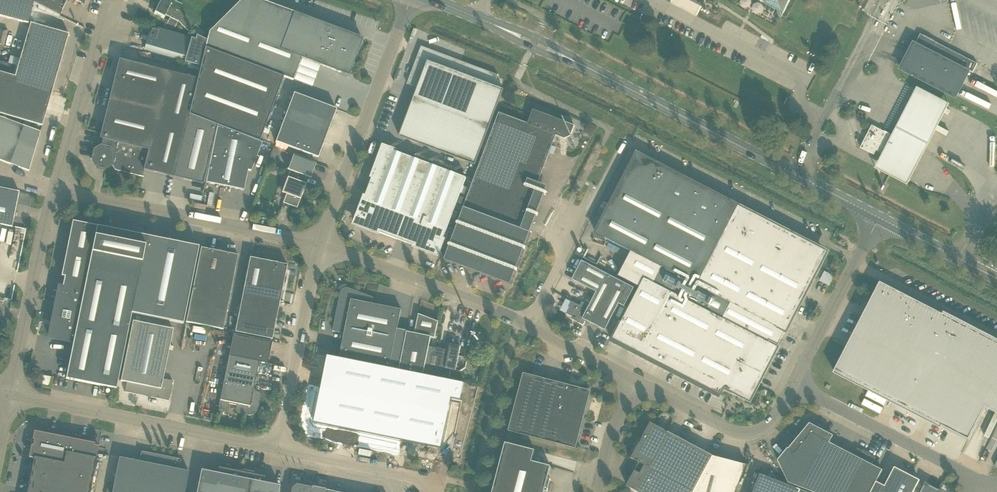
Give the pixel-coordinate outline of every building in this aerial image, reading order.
[(37,5),(27,0),(0,0),(0,16),(28,23),(37,5)] [(60,15),(67,0),(27,0),(37,5),(37,4),(39,5),(60,15)] [(154,2),(152,10),(155,11),(154,14),(164,19),(166,14),(178,20),(189,31),(196,24),(185,13),(170,5),(171,0),(160,0),(159,3),(154,2)] [(205,47),(283,77),(293,80),(301,58),(341,72),(344,73),(350,71),(351,67),(352,67),(360,46),(359,46),(362,38),(302,15),(261,0),(241,0),(239,2),(209,32),(207,41),(207,40),(205,47)] [(784,12),(790,0),(761,0),(784,12)] [(39,5),(37,9),(45,12),(60,19),(61,16),(60,15),(39,5)] [(17,69),(55,80),(69,34),(30,23),(17,68),(17,69)] [(205,47),(207,40),(197,36),(195,39),(151,26),(144,50),(184,61),(200,66),(205,47)] [(973,73),(973,72),(977,64),(947,48),(920,34),(916,43),(915,45),(914,44),(906,59),(901,69),(955,97),(960,87),(968,72),(967,72),(968,70),(973,73)] [(406,119),(399,137),(475,165),(503,90),(496,87),(495,84),(498,75),(461,61),(421,46),(407,84),(418,88),(414,99),(408,115),(405,116),(406,119)] [(259,141),(283,77),(205,47),(200,66),(201,66),(198,78),(189,114),(217,125),(259,141)] [(94,150),(92,158),(94,158),(98,165),(97,167),(106,169),(112,165),(115,170),(143,177),(144,176),(142,176),(144,169),(173,177),(189,114),(198,78),(119,59),(99,138),(102,139),(101,146),(94,150)] [(55,80),(7,66),(0,64),(0,113),(42,126),(55,80)] [(919,91),(877,170),(908,187),(951,107),(919,91)] [(294,93),(275,142),(318,158),(336,109),(294,93)] [(533,110),(528,124),(499,113),(463,207),(462,207),(443,256),(442,258),(510,284),(530,232),(521,228),(539,181),(556,135),(565,139),(571,136),(574,126),(566,123),(564,122),(533,110)] [(189,114),(173,177),(203,184),(204,182),(206,182),(217,125),(189,114)] [(29,171),(40,132),(0,117),(0,160),(29,171)] [(217,125),(206,182),(244,190),(248,170),(251,171),(262,143),(259,142),(259,141),(217,125)] [(876,150),(883,154),(884,155),(894,137),(872,125),(860,147),(874,154),(876,150)] [(369,185),(411,201),(425,162),(384,147),(369,185)] [(279,149),(274,148),(268,162),(273,163),(279,149)] [(290,170),(289,174),(305,180),(306,177),(311,178),(310,177),(316,163),(293,155),(288,169),(287,169),(290,170)] [(628,171),(596,233),(632,252),(662,268),(699,286),(740,207),(669,170),(667,172),(638,157),(630,172),(628,171)] [(411,201),(396,239),(438,254),(466,178),(425,162),(411,201)] [(301,189),(303,183),(305,180),(289,174),(282,192),(286,194),(283,203),(297,208),(304,190),(301,189)] [(355,223),(396,239),(411,201),(369,185),(355,223)] [(2,225),(12,227),(19,191),(0,188),(0,224),(2,225)] [(724,320),(732,304),(786,332),(818,269),(816,268),(824,253),(800,240),(801,238),(740,207),(699,286),(662,268),(653,283),(724,320)] [(51,325),(49,337),(71,341),(71,340),(73,340),(66,378),(116,389),(131,313),(183,323),(198,247),(146,236),(73,221),(62,275),(64,276),(63,286),(59,285),(59,287),(52,321),(50,320),(49,325),(51,325)] [(238,255),(201,247),(186,322),(223,329),(238,255)] [(640,288),(611,342),(717,397),(723,387),(724,388),(725,386),(739,393),(749,398),(755,385),(757,383),(759,384),(786,332),(732,304),(724,320),(653,283),(662,268),(632,252),(618,277),(640,288)] [(242,294),(279,302),(287,265),(250,257),(242,294)] [(596,292),(589,305),(582,319),(586,321),(605,331),(619,304),(624,306),(634,288),(606,273),(582,261),(572,279),(596,292)] [(826,271),(820,280),(829,285),(834,276),(826,271)] [(986,406),(996,411),(996,343),(924,305),(923,308),(881,286),(873,301),(870,300),(834,371),(968,440),(986,406)] [(340,293),(333,331),(345,333),(340,358),(389,368),(394,368),(399,370),(407,331),(397,329),(401,309),(372,303),(373,297),(349,288),(346,288),(344,288),(342,290),(340,293)] [(272,339),(279,302),(242,294),(235,332),(272,339)] [(582,319),(589,305),(582,302),(580,306),(572,302),(566,314),(574,318),(573,320),(583,325),(586,321),(582,319)] [(407,331),(399,370),(423,374),(424,371),(429,346),(431,337),(435,338),(436,332),(438,326),(439,321),(419,314),(415,334),(408,332),(407,331)] [(127,382),(125,392),(169,401),(173,381),(163,379),(173,329),(133,321),(121,381),(127,382)] [(229,356),(259,362),(267,364),(272,341),(262,339),(234,334),(229,356)] [(429,346),(424,371),(449,376),(451,369),(460,371),(466,368),(467,362),(463,357),(459,356),(461,346),(450,344),(449,350),(429,346)] [(472,345),(470,350),(480,353),(481,347),(472,345)] [(321,390),(314,424),(364,434),(411,443),(442,449),(448,419),(452,399),(462,401),(465,383),(423,374),(399,370),(394,368),(389,368),(340,358),(328,355),(321,390)] [(256,378),(259,362),(229,356),(226,371),(220,399),(218,409),(222,410),(223,410),(224,410),(225,410),(226,409),(227,408),(228,407),(228,406),(229,402),(237,404),(236,405),(236,406),(235,408),(236,409),(236,411),(237,412),(238,413),(240,413),(247,415),(249,415),(251,415),(252,415),(253,414),(255,413),(256,412),(257,410),(258,409),(258,407),(260,397),(260,396),(260,395),(259,394),(259,393),(258,392),(257,392),(256,392),(253,391),(256,378)] [(591,391),(580,388),(523,373),(508,431),(576,449),(591,391)] [(713,456),(668,432),(668,433),(665,431),(665,430),(650,422),(642,437),(643,438),(640,443),(639,443),(631,458),(639,462),(627,486),(638,491),(694,491),(713,456)] [(793,484),(821,429),(809,423),(788,449),(787,448),(777,460),(788,483),(793,484)] [(842,449),(829,442),(833,435),(821,429),(793,484),(812,491),(819,491),(842,449)] [(27,491),(89,491),(97,456),(99,446),(94,445),(94,443),(34,431),(33,439),(34,439),(33,445),(31,445),(29,457),(34,458),(27,491)] [(505,443),(492,491),(544,491),(544,490),(547,491),(550,479),(548,478),(551,466),(532,461),(535,450),(505,443)] [(866,453),(857,448),(854,455),(842,449),(819,491),(846,491),(866,453)] [(177,458),(170,457),(169,457),(161,455),(150,453),(141,451),(140,455),(139,461),(119,457),(117,467),(112,491),(184,491),(187,481),(189,471),(179,469),(180,464),(176,463),(177,458)] [(866,453),(846,491),(871,491),(876,482),(882,470),(872,464),(875,457),(866,453)] [(694,491),(736,491),(747,465),(713,456),(694,491)] [(280,485),(263,482),(264,476),(218,467),(217,473),(201,470),(196,491),(278,491),(280,485)] [(920,480),(894,467),(885,486),(876,482),(871,491),(914,491),(920,480)] [(800,490),(760,474),(753,491),(799,491),(800,490)] [(325,490),(325,489),(312,486),(311,488),(304,487),(304,485),(296,484),(292,487),(291,491),(337,491),(325,490)] [(925,484),(921,491),(941,491),(925,484)]
